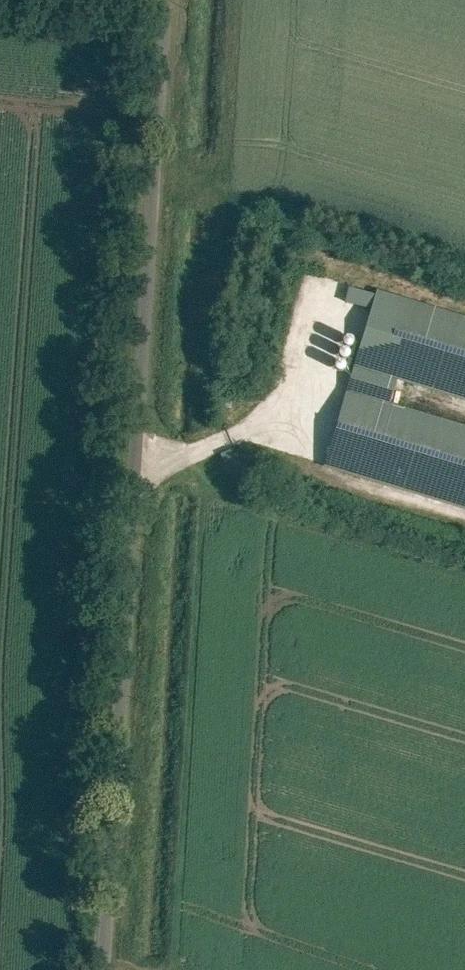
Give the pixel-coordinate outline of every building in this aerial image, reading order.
[(347,296),(365,307),(374,294),(356,282),(347,296)] [(385,292),(364,364),(406,376),(464,394),(464,316),(385,292)] [(398,400),(406,376),(364,364),(357,388),(398,400)] [(464,504),(464,420),(398,400),(357,388),(333,464),(464,504)]
